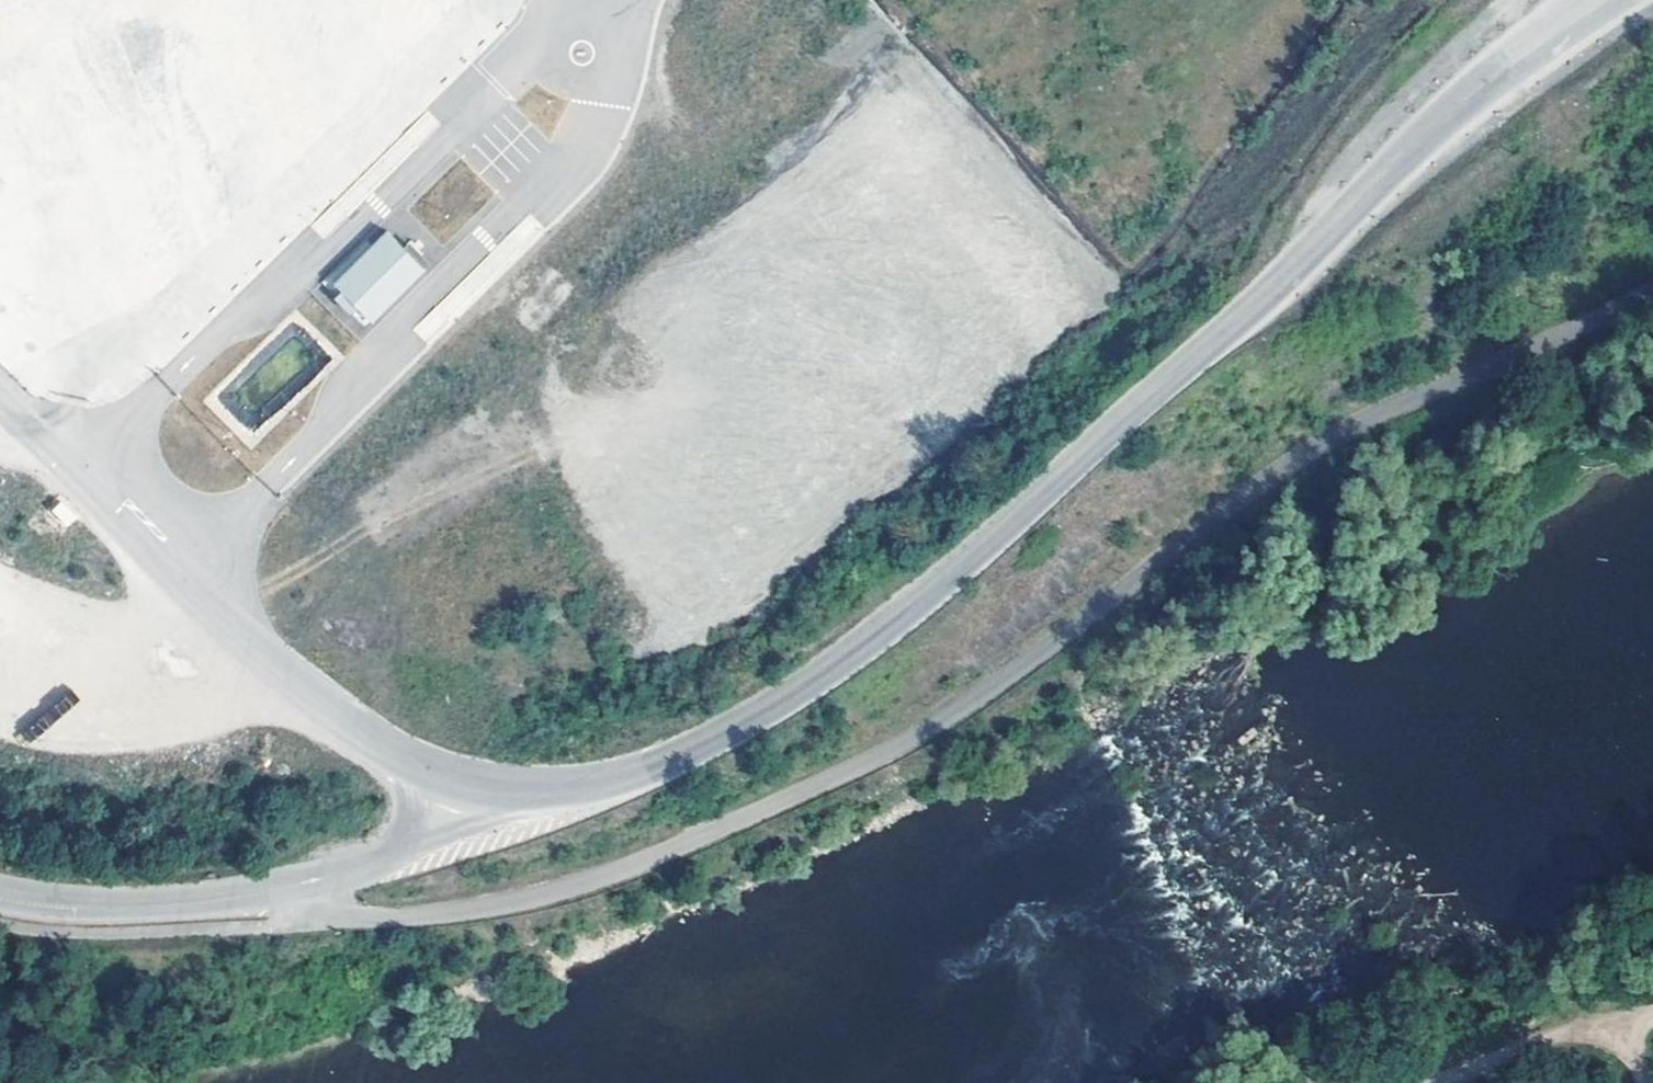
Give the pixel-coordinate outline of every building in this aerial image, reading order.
[(424,270),(386,232),(334,284),(373,322),(424,270)]
